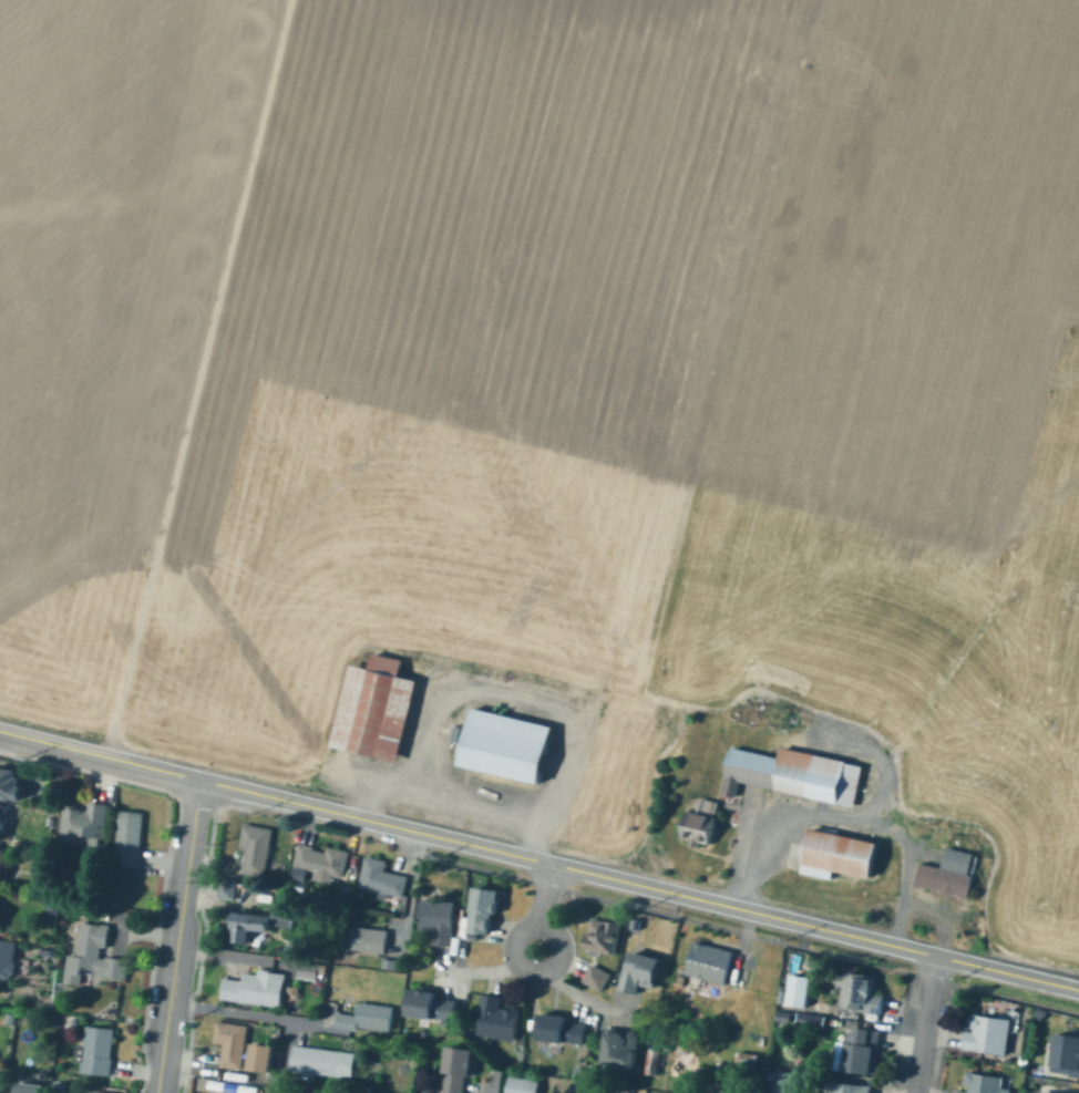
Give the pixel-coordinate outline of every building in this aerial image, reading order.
[(421,677),(406,674),(409,657),(379,651),(376,666),(354,662),(339,745),(407,758),(421,677)] [(562,724),(480,707),(468,764),(550,781),(562,724)] [(866,762),(786,746),(784,755),(732,745),(723,791),(739,794),(742,781),(857,804),(866,762)] [(24,792),(0,789),(0,763),(27,765),(24,792)] [(54,771),(66,773),(64,788),(53,787),(54,771)] [(721,798),(702,796),(701,810),(687,809),(684,840),(704,842),(704,841),(719,842),(721,816),(719,816),(721,798)] [(109,804),(101,846),(59,841),(63,805),(78,807),(76,812),(85,813),(86,800),(109,804)] [(0,801),(0,836),(9,836),(11,802),(0,801)] [(144,812),(140,867),(114,865),(119,810),(144,812)] [(274,829),(266,878),(244,875),(248,849),(237,848),(242,823),(274,829)] [(886,840),(814,827),(806,872),(836,877),(837,868),(880,876),(886,840)] [(300,843),(327,847),(327,844),(349,848),(343,877),(295,867),(300,843)] [(946,865),(924,860),(920,884),(974,895),(979,872),(977,872),(981,851),(950,845),(946,865)] [(408,877),(404,894),(391,891),(390,900),(382,899),(383,890),(358,887),(363,854),(388,857),(386,874),(408,877)] [(237,879),(235,899),(219,898),(222,877),(237,879)] [(502,889),(500,916),(491,915),(490,934),(472,931),(476,887),(502,889)] [(341,890),(351,891),(350,901),(340,899),(341,890)] [(296,904),(292,929),(274,927),(277,901),(296,904)] [(454,901),(455,945),(433,945),(433,932),(422,932),(422,903),(454,901)] [(49,904),(59,903),(60,917),(50,917),(49,904)] [(90,906),(89,916),(75,914),(76,904),(90,906)] [(271,915),(269,931),(254,930),(251,945),(223,941),(226,909),(271,915)] [(585,949),(588,935),(590,935),(594,917),(625,924),(618,956),(604,952),(603,957),(593,955),(594,950),(585,949)] [(641,919),(639,929),(631,928),(634,917),(641,919)] [(112,924),(110,948),(101,947),(100,957),(129,960),(127,980),(104,978),(105,969),(84,967),(83,987),(64,986),(68,953),(75,955),(80,920),(112,924)] [(390,931),(386,955),(343,947),(347,925),(390,931)] [(16,980),(0,978),(0,937),(20,939),(16,980)] [(728,952),(723,980),(687,973),(692,946),(728,952)] [(44,956),(45,947),(56,948),(55,958),(44,956)] [(657,959),(651,982),(639,979),(636,991),(624,988),(631,952),(657,959)] [(386,959),(399,961),(398,970),(384,969),(386,959)] [(327,966),(327,976),(317,975),(317,981),(298,980),(299,965),(327,966)] [(584,982),(593,965),(613,975),(604,992),(584,982)] [(247,971),(268,975),(268,972),(286,976),(280,1010),(222,999),(226,979),(245,982),(247,971)] [(884,994),(882,1010),(846,1007),(851,972),(875,975),(874,993),(884,994)] [(811,978),(808,1007),(782,1003),(784,987),(789,987),(790,975),(811,978)] [(301,988),(300,1000),(289,998),(290,987),(301,988)] [(458,1002),(453,1023),(411,1015),(414,990),(442,996),(442,999),(458,1002)] [(518,1008),(516,1037),(477,1032),(481,993),(502,996),(501,1006),(518,1008)] [(392,1006),(389,1031),(360,1027),(359,1033),(335,1030),(337,1013),(357,1015),(359,1001),(392,1006)] [(1035,1009),(1046,1010),(1045,1017),(1038,1021),(1032,1021),(1035,1009)] [(588,1023),(586,1045),(537,1040),(541,1010),(571,1013),(569,1021),(588,1023)] [(779,1022),(780,1011),(794,1013),(792,1023),(779,1022)] [(9,1013),(18,1014),(17,1025),(7,1024),(9,1013)] [(798,1023),(799,1013),(815,1015),(814,1025),(798,1023)] [(1013,1019),(1008,1054),(966,1049),(970,1014),(1013,1019)] [(61,1017),(60,1028),(52,1027),(53,1015),(61,1017)] [(72,1019),(80,1021),(79,1029),(71,1028),(72,1019)] [(250,1024),(247,1069),(225,1066),(226,1045),(214,1044),(216,1022),(250,1024)] [(113,1029),(111,1075),(83,1074),(84,1062),(75,1061),(76,1049),(85,1049),(86,1028),(113,1029)] [(1076,1029),(1078,1030),(1078,1078),(1050,1071),(1059,1034),(1073,1038),(1076,1029)] [(875,1032),(870,1073),(845,1070),(849,1044),(855,1045),(857,1030),(875,1032)] [(639,1037),(635,1065),(607,1062),(612,1032),(639,1037)] [(257,1044),(279,1046),(276,1074),(254,1072),(257,1044)] [(340,1051),(338,1074),(291,1069),(295,1045),(340,1051)] [(465,1074),(464,1092),(441,1092),(445,1049),(473,1051),(471,1074),(465,1074)] [(662,1053),(659,1073),(648,1072),(651,1051),(662,1053)] [(758,1055),(756,1070),(739,1069),(740,1054),(758,1055)] [(372,1071),(371,1061),(382,1061),(382,1071),(372,1071)] [(575,1077),(577,1068),(589,1070),(587,1080),(575,1077)] [(794,1075),(791,1092),(774,1092),(777,1072),(794,1075)] [(1011,1091),(1011,1092),(962,1092),(963,1091),(966,1091),(968,1073),(1005,1077),(1003,1090),(1011,1091)] [(10,1076),(0,1074),(0,1092),(7,1092),(10,1076)] [(540,1080),(538,1092),(509,1092),(512,1076),(540,1080)] [(869,1086),(868,1092),(831,1092),(833,1081),(869,1086)] [(45,1087),(45,1092),(22,1092),(23,1083),(45,1087)] [(604,1089),(603,1092),(572,1092),(574,1083),(604,1089)]
